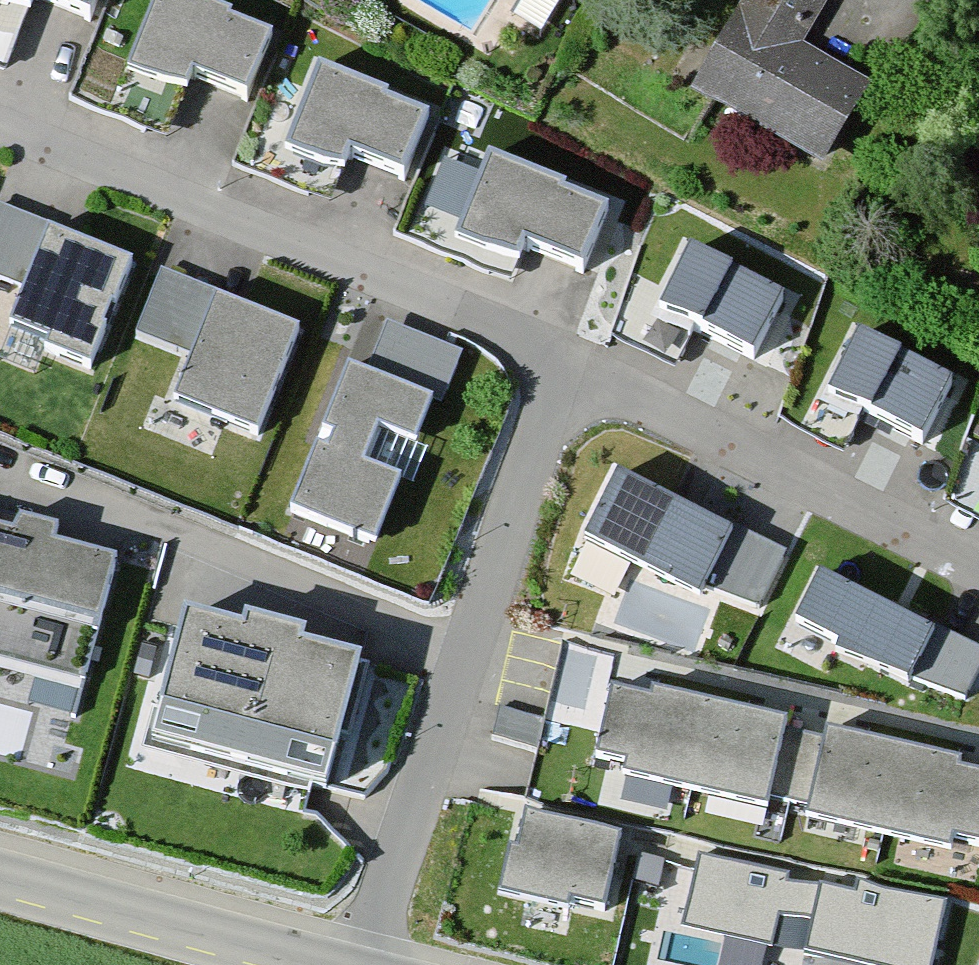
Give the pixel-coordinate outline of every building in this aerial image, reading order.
[(25,8),(28,0),(3,0),(25,8)] [(90,12),(95,0),(58,0),(90,12)] [(204,0),(153,0),(127,65),(182,86),(189,68),(247,90),(269,33),(224,16),(227,9),(204,0)] [(683,98),(811,171),(857,91),(789,52),(819,0),(740,0),(683,98)] [(386,91),(319,65),(287,148),(341,169),(348,150),(406,172),(428,115),(384,98),(386,91)] [(562,183),(494,157),(462,240),(516,261),(523,242),(581,265),(603,208),(559,190),(562,183)] [(94,359),(130,270),(46,235),(10,325),(94,359)] [(780,304),(688,253),(659,305),(752,356),(780,304)] [(257,432),(298,330),(161,276),(138,336),(194,358),(177,400),(257,432)] [(950,388),(858,337),(830,389),(922,440),(950,388)] [(429,404),(351,373),(290,523),(368,555),(429,404)] [(763,537),(628,467),(596,528),(732,598),(763,537)] [(115,568),(0,537),(0,669),(82,691),(115,568)] [(938,625),(835,573),(810,623),(913,675),(938,625)] [(188,623),(149,765),(319,811),(357,669),(188,623)] [(789,720),(652,689),(650,698),(612,689),(597,755),(629,762),(625,776),(766,807),(768,799),(810,809),(808,817),(948,848),(951,835),(978,842),(978,775),(956,770),(958,760),(824,730),(822,739),(787,731),(789,720)] [(623,837),(538,813),(516,891),(601,915),(623,837)] [(786,876),(695,856),(678,934),(766,953),(774,916),(809,923),(815,894),(783,887),(786,876)] [(822,896),(807,962),(819,964),(936,964),(950,908),(857,887),(853,904),(822,896)]
